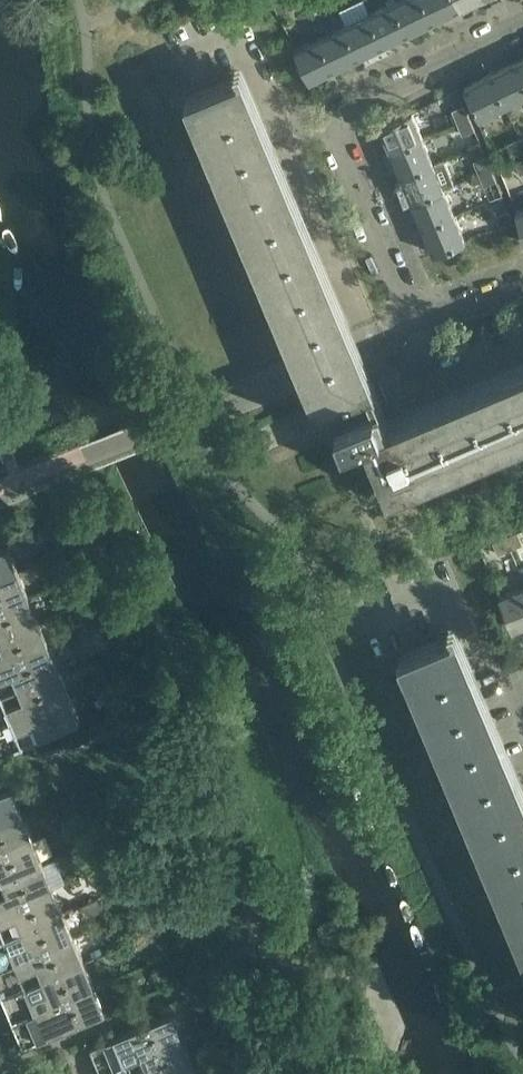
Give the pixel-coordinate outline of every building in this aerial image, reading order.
[(273,1),(279,13),(291,6),(289,0),(274,0),(273,1)] [(338,9),(345,23),(361,55),(385,42),(370,11),(365,0),(356,0),(338,9)] [(370,11),(385,42),(410,30),(396,0),(387,0),(388,2),(370,11)] [(410,30),(436,18),(427,0),(396,0),(410,30)] [(436,18),(461,6),(458,0),(427,0),(436,18)] [(345,23),(320,35),(336,66),(361,55),(345,23)] [(320,35),(295,47),(310,79),(336,66),(320,35)] [(515,60),(522,77),(522,56),(515,60)] [(490,72),(505,103),(522,95),(522,77),(515,60),(490,72)] [(189,94),(302,361),(321,406),(331,402),(345,434),(365,425),(390,486),(522,430),(522,360),(388,416),(385,409),(390,406),(379,381),(374,382),(356,340),(244,71),(238,74),(191,92),(189,94)] [(490,72),(465,84),(480,115),(505,103),(490,72)] [(452,109),(457,121),(470,116),(464,103),(452,109)] [(380,123),(380,124),(391,149),(423,135),(413,110),(380,123)] [(470,116),(457,121),(463,133),(475,128),(470,116)] [(423,135),(391,149),(401,174),(434,161),(423,135)] [(512,154),(522,150),(522,144),(520,136),(507,142),(512,154)] [(473,160),(479,172),(491,167),(486,154),(473,160)] [(515,161),(520,172),(522,171),(522,157),(515,160),(515,161)] [(434,161),(401,174),(412,200),(445,186),(434,161)] [(491,167),(479,172),(484,185),(497,179),(491,167)] [(445,186),(412,200),(423,225),(455,212),(445,186)] [(496,213),(500,227),(512,223),(508,209),(496,213)] [(455,212),(423,225),(434,252),(466,238),(455,212)] [(506,536),(510,548),(522,543),(518,530),(506,536)] [(506,536),(493,541),(498,553),(510,548),(506,536)] [(19,571),(9,546),(0,549),(0,579),(19,571)] [(0,579),(0,607),(29,595),(19,571),(0,579)] [(500,596),(513,628),(522,623),(522,586),(500,596)] [(0,608),(0,637),(40,620),(29,595),(0,608)] [(0,637),(0,640),(4,650),(0,652),(0,665),(50,645),(40,620),(0,637)] [(399,654),(522,950),(522,785),(458,630),(399,654)] [(0,665),(0,678),(13,673),(18,685),(3,691),(0,682),(0,694),(60,669),(50,645),(0,665)] [(0,694),(0,723),(70,693),(60,669),(0,694)] [(0,723),(0,753),(3,752),(14,747),(35,739),(36,738),(37,738),(41,736),(91,716),(90,715),(81,719),(70,693),(0,723)] [(0,792),(0,824),(24,814),(13,789),(23,785),(22,783),(0,792)] [(0,824),(0,852),(34,838),(24,814),(0,824)] [(0,852),(0,873),(2,878),(0,878),(0,881),(44,862),(34,838),(0,852)] [(0,881),(0,882),(3,881),(8,893),(0,896),(0,910),(54,887),(44,862),(0,881)] [(26,927),(38,923),(64,912),(54,887),(0,910),(0,938),(26,927)] [(0,938),(0,968),(33,954),(74,936),(69,924),(64,912),(38,923),(26,927),(0,938)] [(3,996),(85,961),(74,936),(33,954),(0,968),(0,989),(3,996)] [(100,946),(90,950),(93,957),(103,953),(100,946)] [(85,961),(3,996),(13,1020),(95,986),(85,961)] [(95,986),(13,1020),(23,1045),(115,1007),(114,1005),(104,1009),(95,986)] [(183,1008),(90,1046),(101,1073),(184,1038),(174,1014),(183,1010),(183,1008)] [(101,1073),(102,1073),(168,1073),(194,1063),(184,1038),(101,1073)] [(194,1063),(168,1073),(199,1073),(194,1063)]
